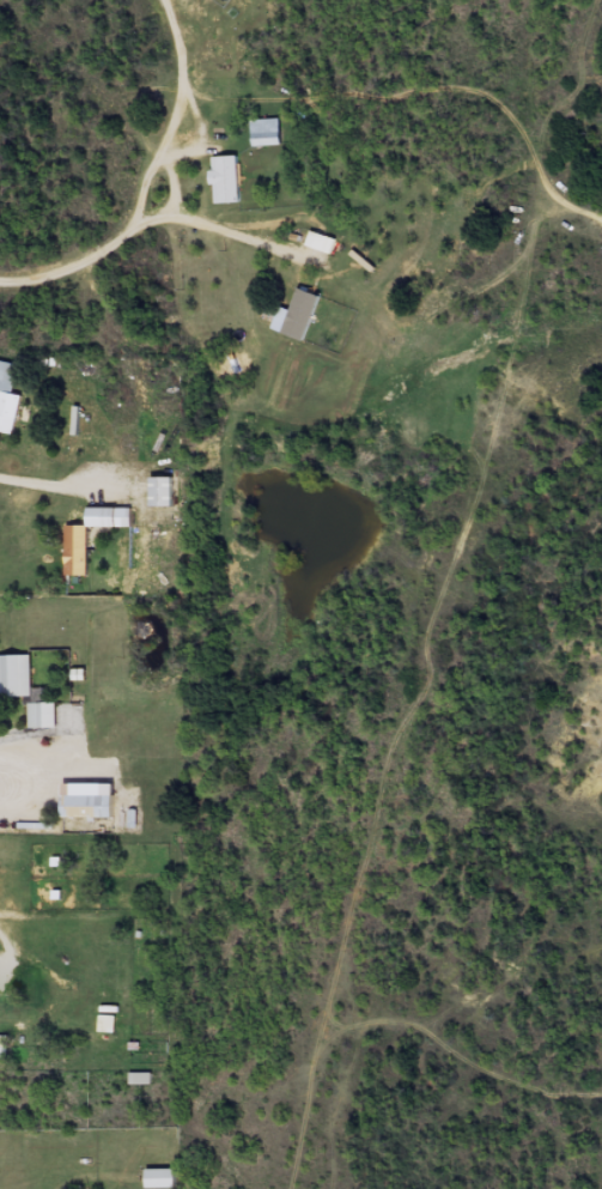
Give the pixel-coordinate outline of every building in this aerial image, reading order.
[(255,148),(284,145),(282,117),(252,120),(255,148)] [(243,202),(242,155),(215,156),(216,203),(243,202)] [(308,341),(324,295),(301,287),(285,333),(308,341)] [(0,401),(0,432),(17,435),(24,395),(15,393),(20,364),(0,360),(0,390),(2,391),(0,401)] [(178,477),(153,477),(153,507),(178,507),(178,477)] [(68,525),(68,576),(91,576),(91,527),(136,527),(136,507),(91,508),(91,525),(68,525)] [(33,697),(33,655),(0,655),(0,697),(33,697)] [(30,729),(59,729),(59,702),(30,702),(30,729)] [(118,820),(118,783),(67,783),(67,820),(118,820)] [(116,1015),(99,1015),(99,1032),(116,1032),(116,1015)] [(148,1169),(148,1188),(179,1188),(179,1169),(148,1169)]
